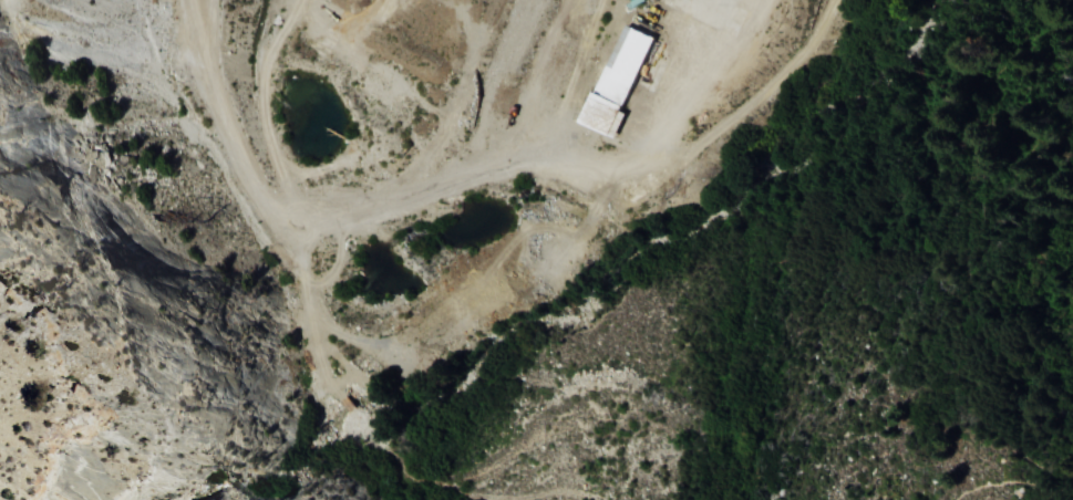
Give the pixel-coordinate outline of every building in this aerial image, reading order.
[(622,23),(652,38),(621,103),(591,90),(622,23)] [(588,92),(623,110),(608,139),(574,123),(588,92)]
